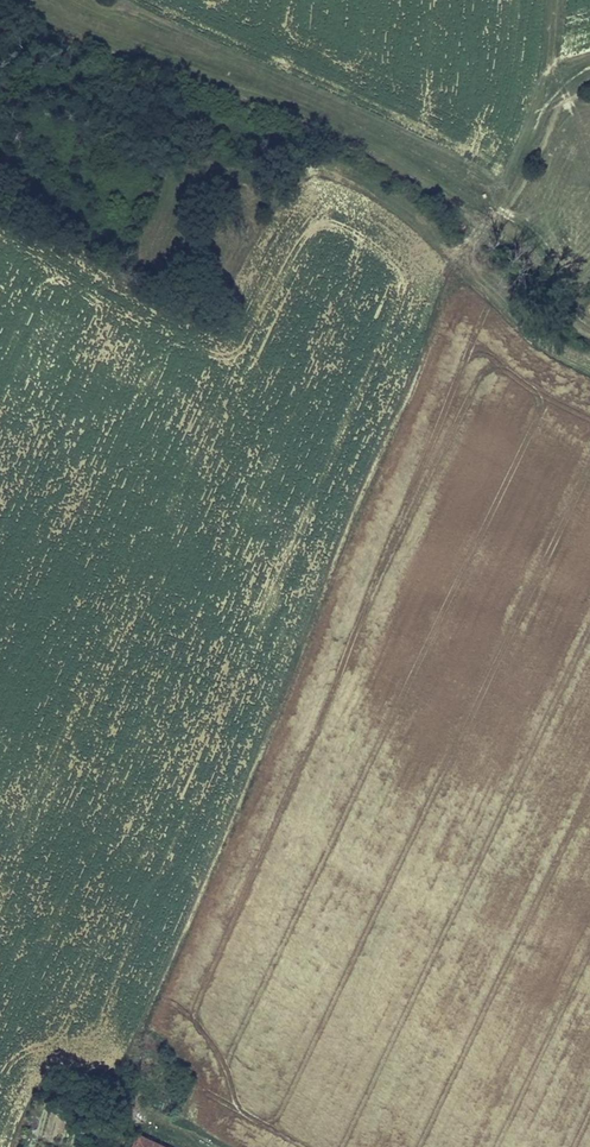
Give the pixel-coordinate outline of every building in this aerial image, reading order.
[(150,1142),(136,1135),(131,1146),(148,1146),(150,1142)]
